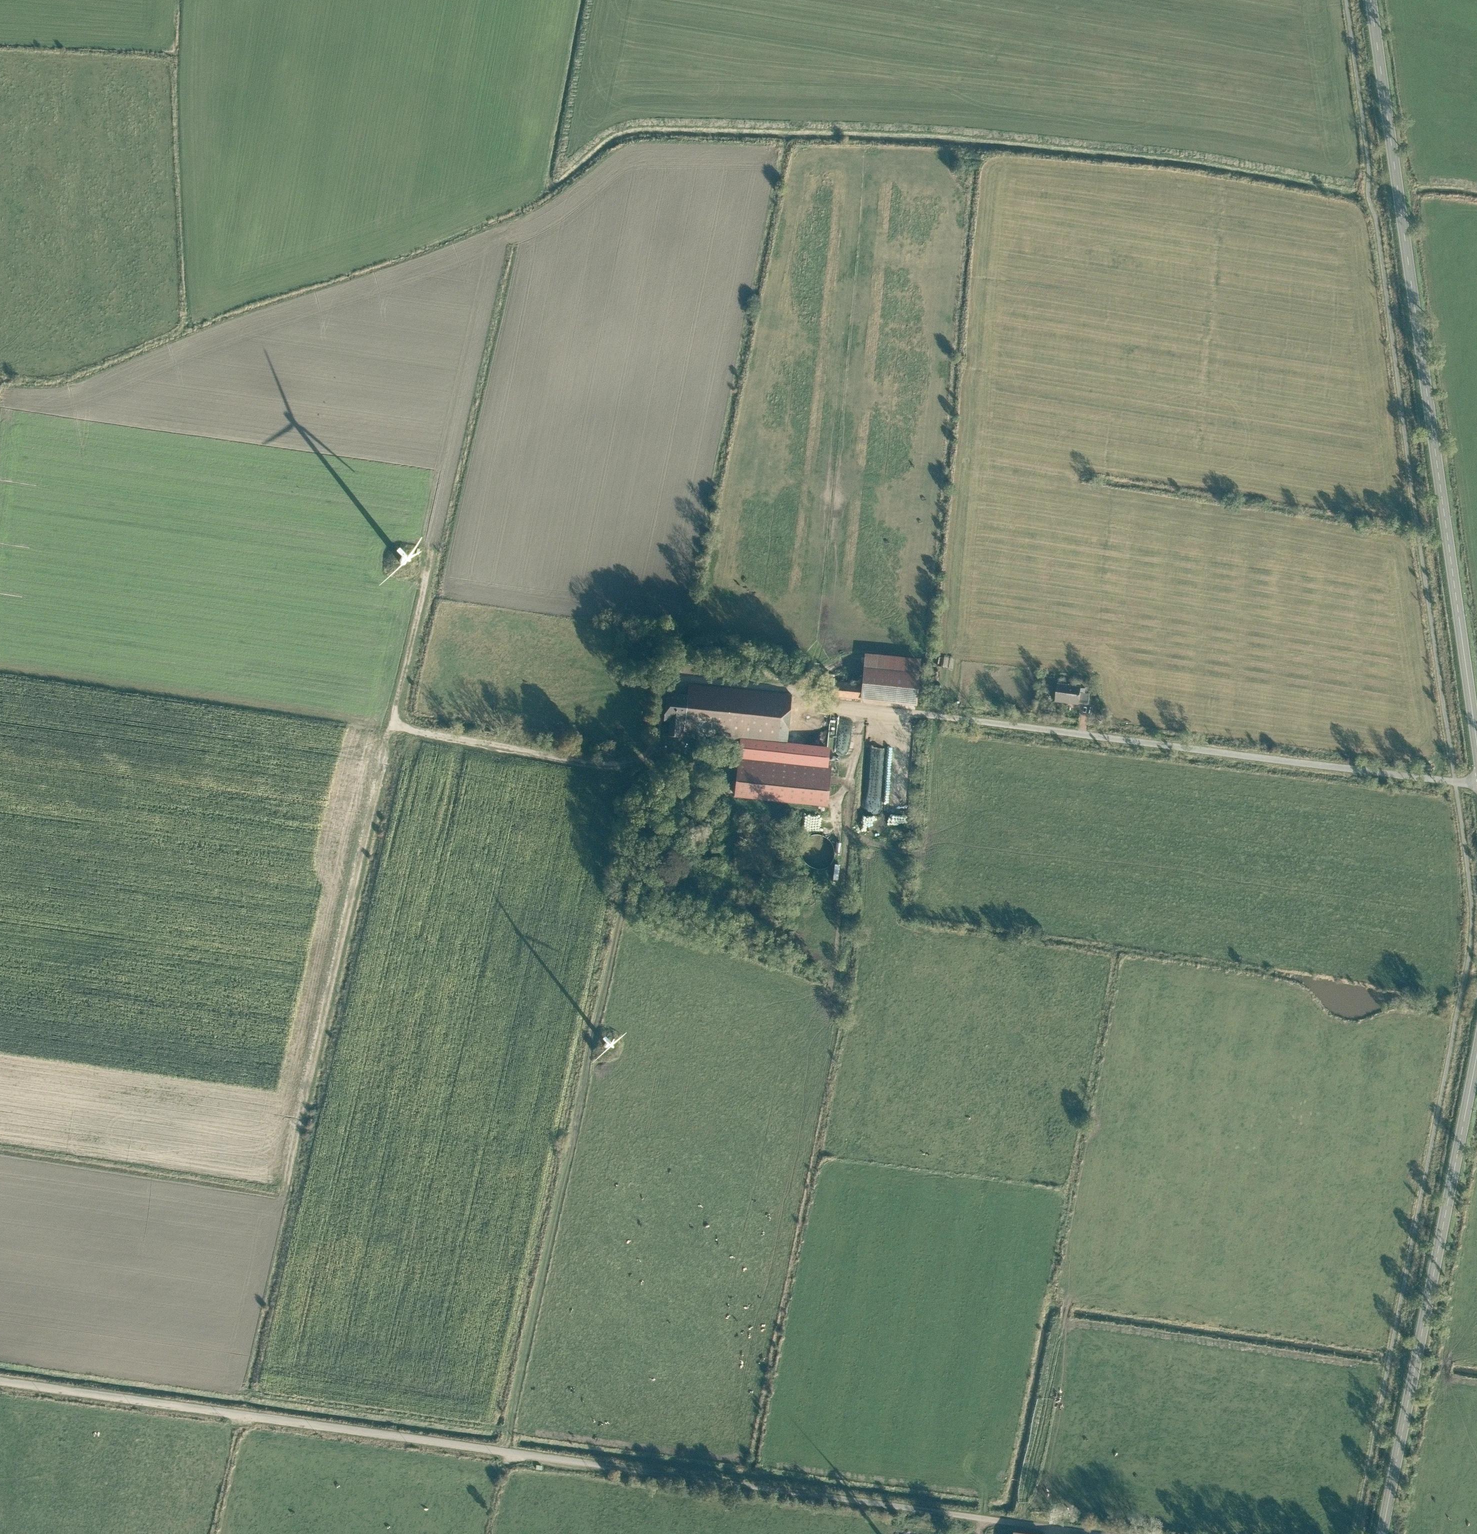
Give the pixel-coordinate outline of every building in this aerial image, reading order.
[(830,695),(858,698),(858,700),(911,705),(916,659),(862,654),(859,686),(832,683),(830,695)] [(1085,688),(1058,685),(1056,705),(1082,708),(1085,688)] [(788,749),(793,695),(686,686),(686,696),(660,694),(658,720),(661,720),(660,737),(672,739),(673,729),(684,730),(683,740),(788,749)] [(884,810),(888,727),(869,726),(865,809),(884,810)] [(828,809),(834,766),(743,755),(738,798),(828,809)] [(803,849),(803,854),(805,860),(809,864),(814,867),(819,867),(825,866),(830,864),(833,859),(835,854),(835,848),(833,843),(830,839),(825,836),(819,835),(814,836),(809,839),(805,843),(803,849)]
